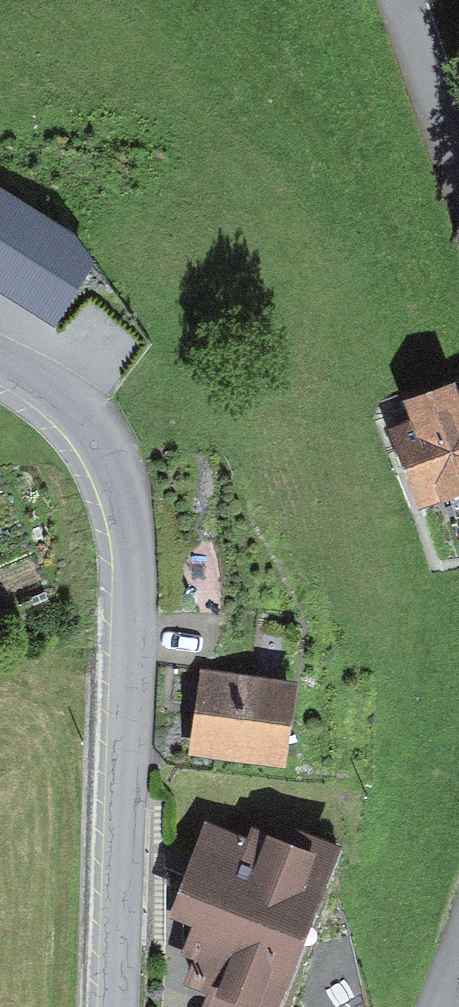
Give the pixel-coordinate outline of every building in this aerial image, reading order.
[(52,321),(85,271),(67,242),(0,199),(0,288),(52,321)] [(403,407),(409,424),(389,431),(416,513),(458,499),(458,405),(454,391),(403,407)] [(299,688),(203,673),(190,759),(286,774),(299,688)] [(338,864),(253,832),(249,844),(206,828),(167,930),(189,938),(179,965),(191,970),(181,995),(205,1004),(204,1006),(283,1006),(338,864)]
